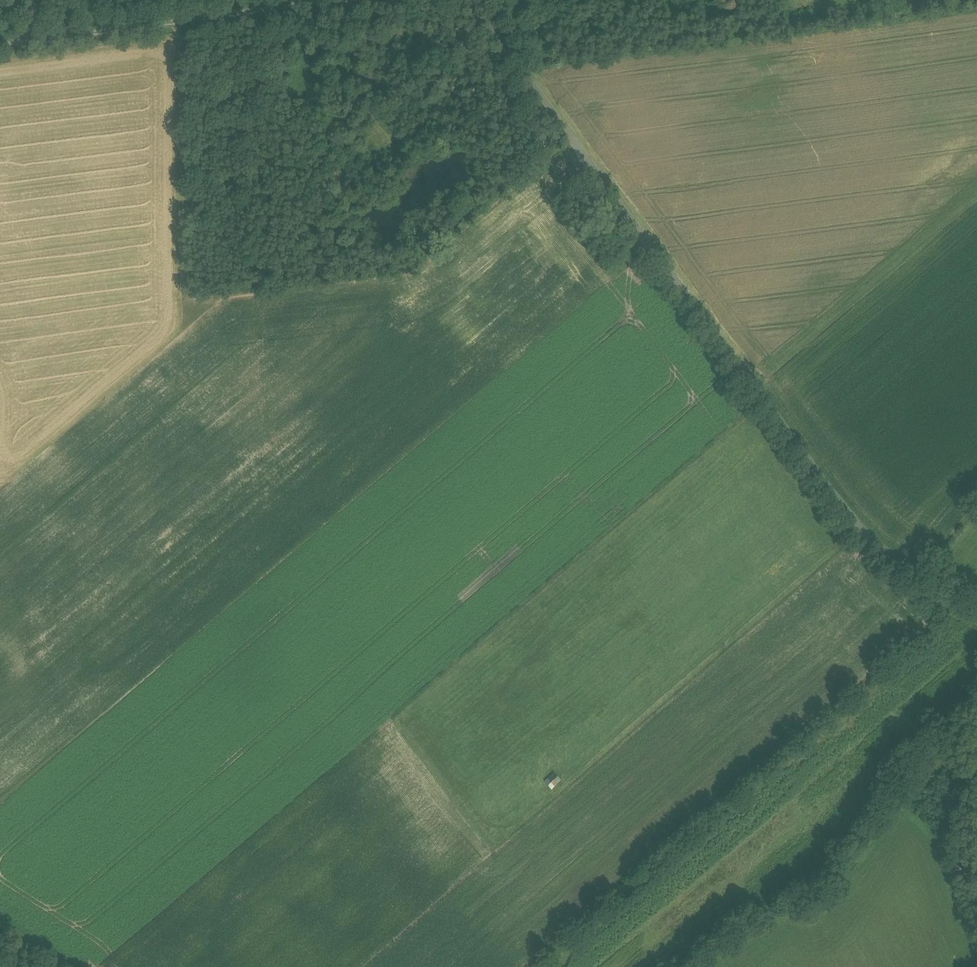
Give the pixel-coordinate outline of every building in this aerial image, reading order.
[(556,770),(547,780),(553,785),(561,775),(556,770)]
